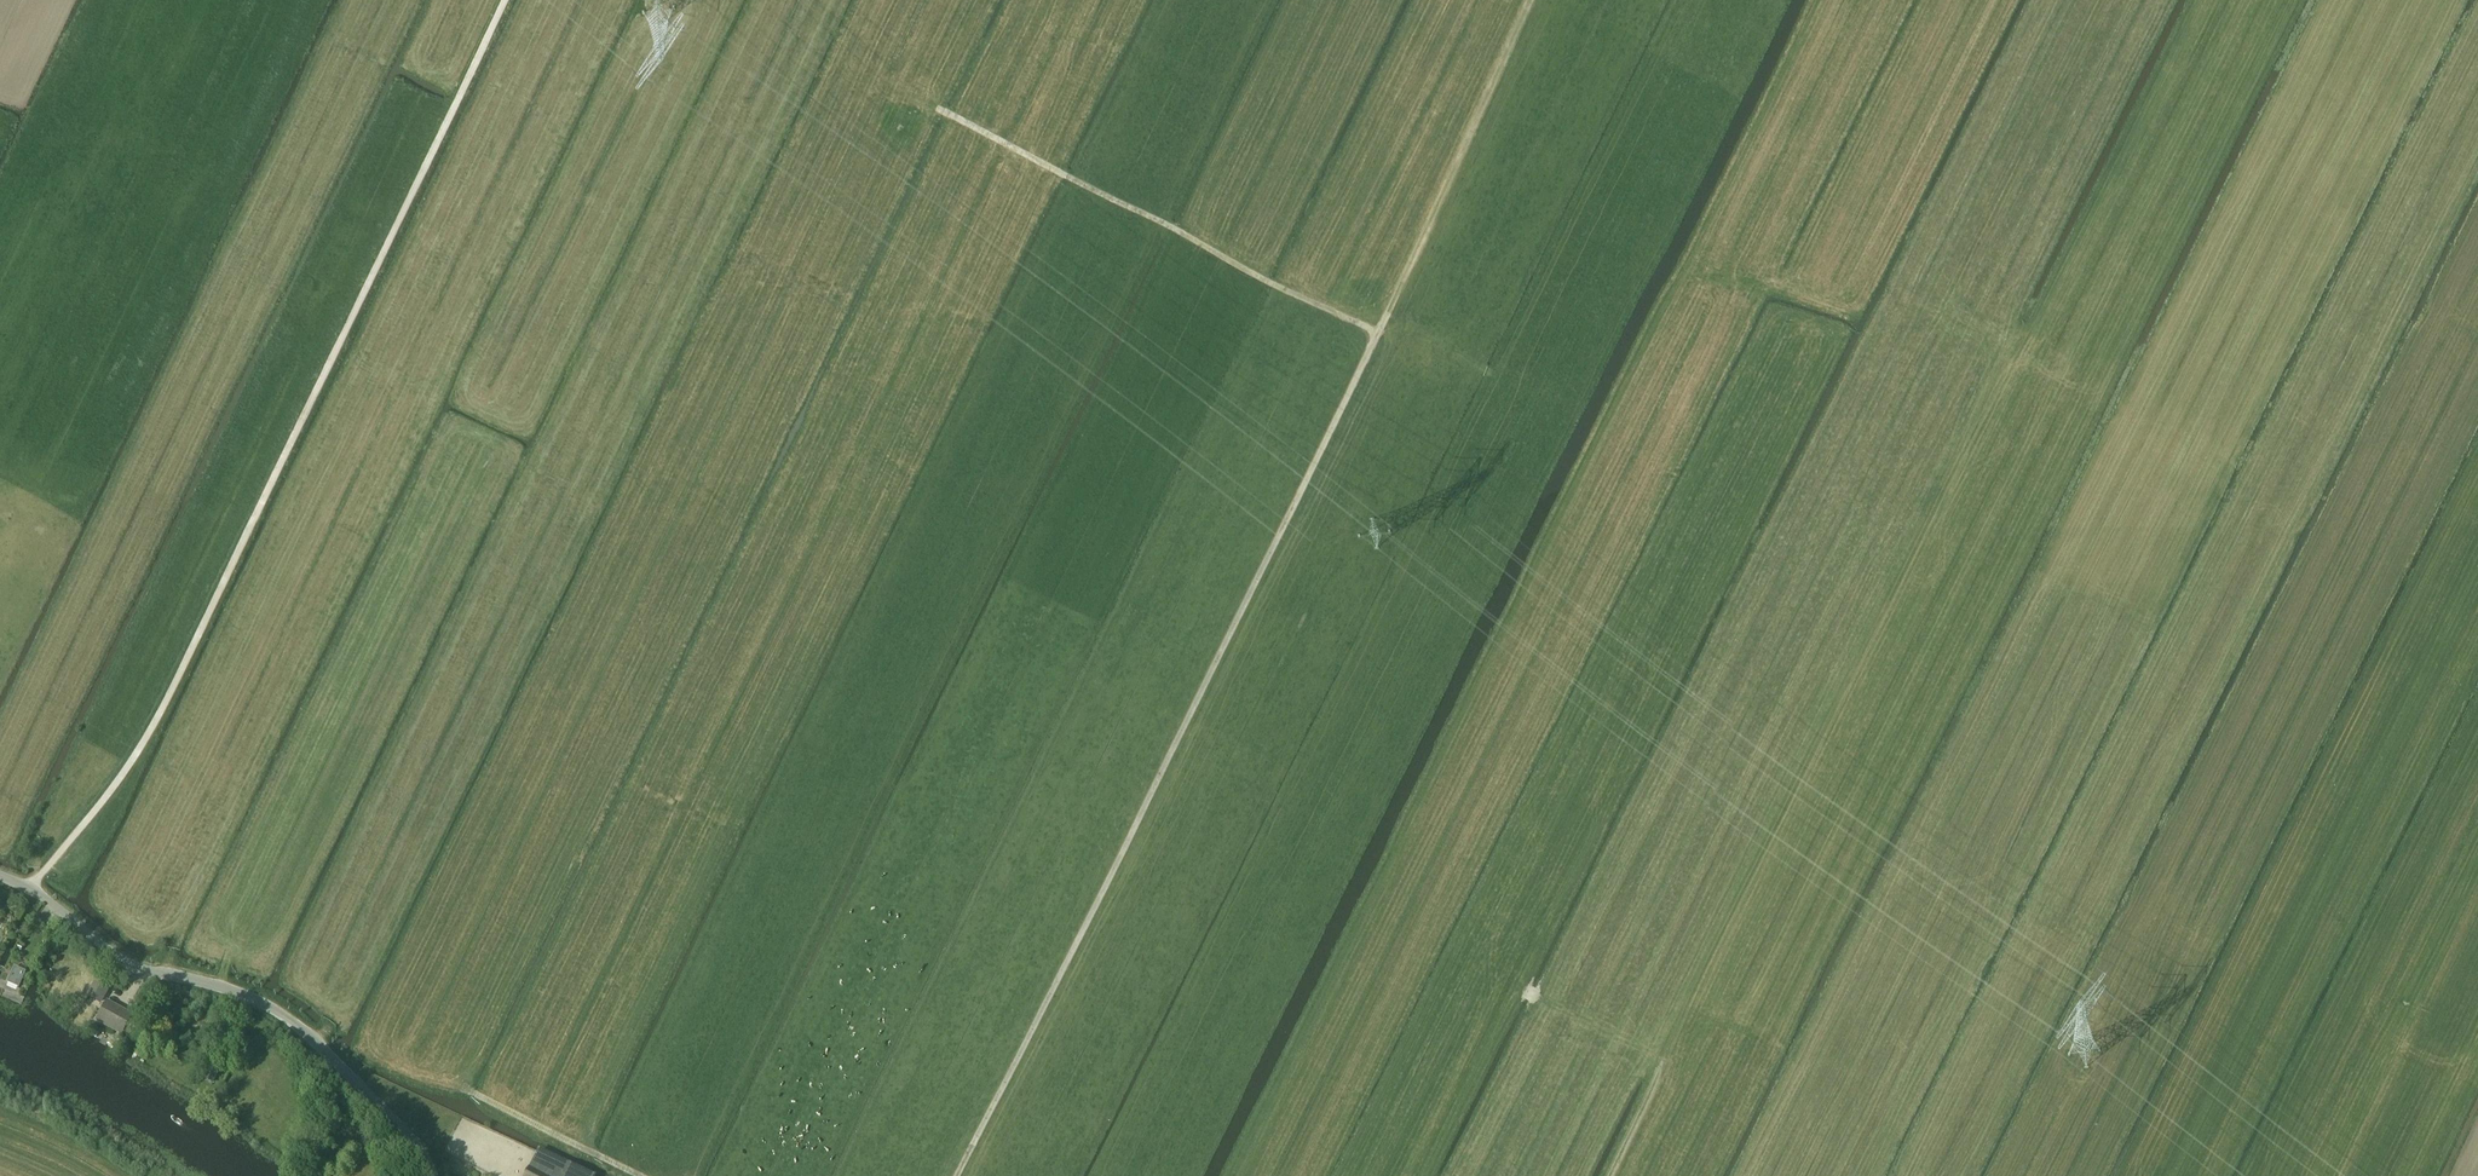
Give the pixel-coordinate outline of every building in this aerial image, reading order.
[(8,982),(18,987),(24,972),(14,967),(8,982)] [(86,998),(100,1005),(108,991),(93,983),(86,998)] [(132,1015),(106,1001),(95,1022),(121,1036),(132,1015)] [(214,1083),(219,1073),(212,1069),(207,1079),(214,1083)] [(338,1148),(329,1158),(336,1163),(344,1153),(338,1148)] [(533,1161),(525,1175),(560,1175),(533,1161)]
